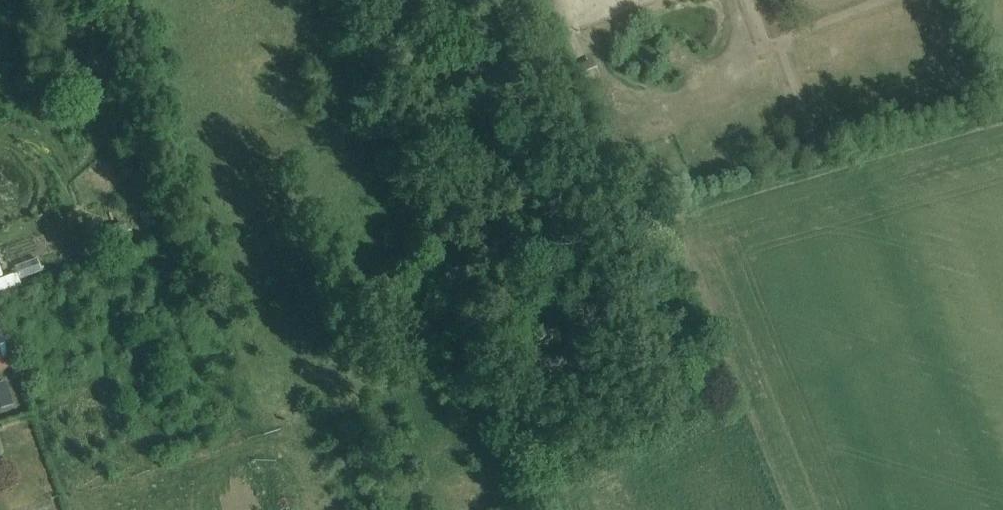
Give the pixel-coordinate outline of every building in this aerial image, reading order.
[(36,259),(14,267),(19,280),(41,271),(36,259)] [(16,403),(9,378),(0,380),(0,408),(16,403)]
